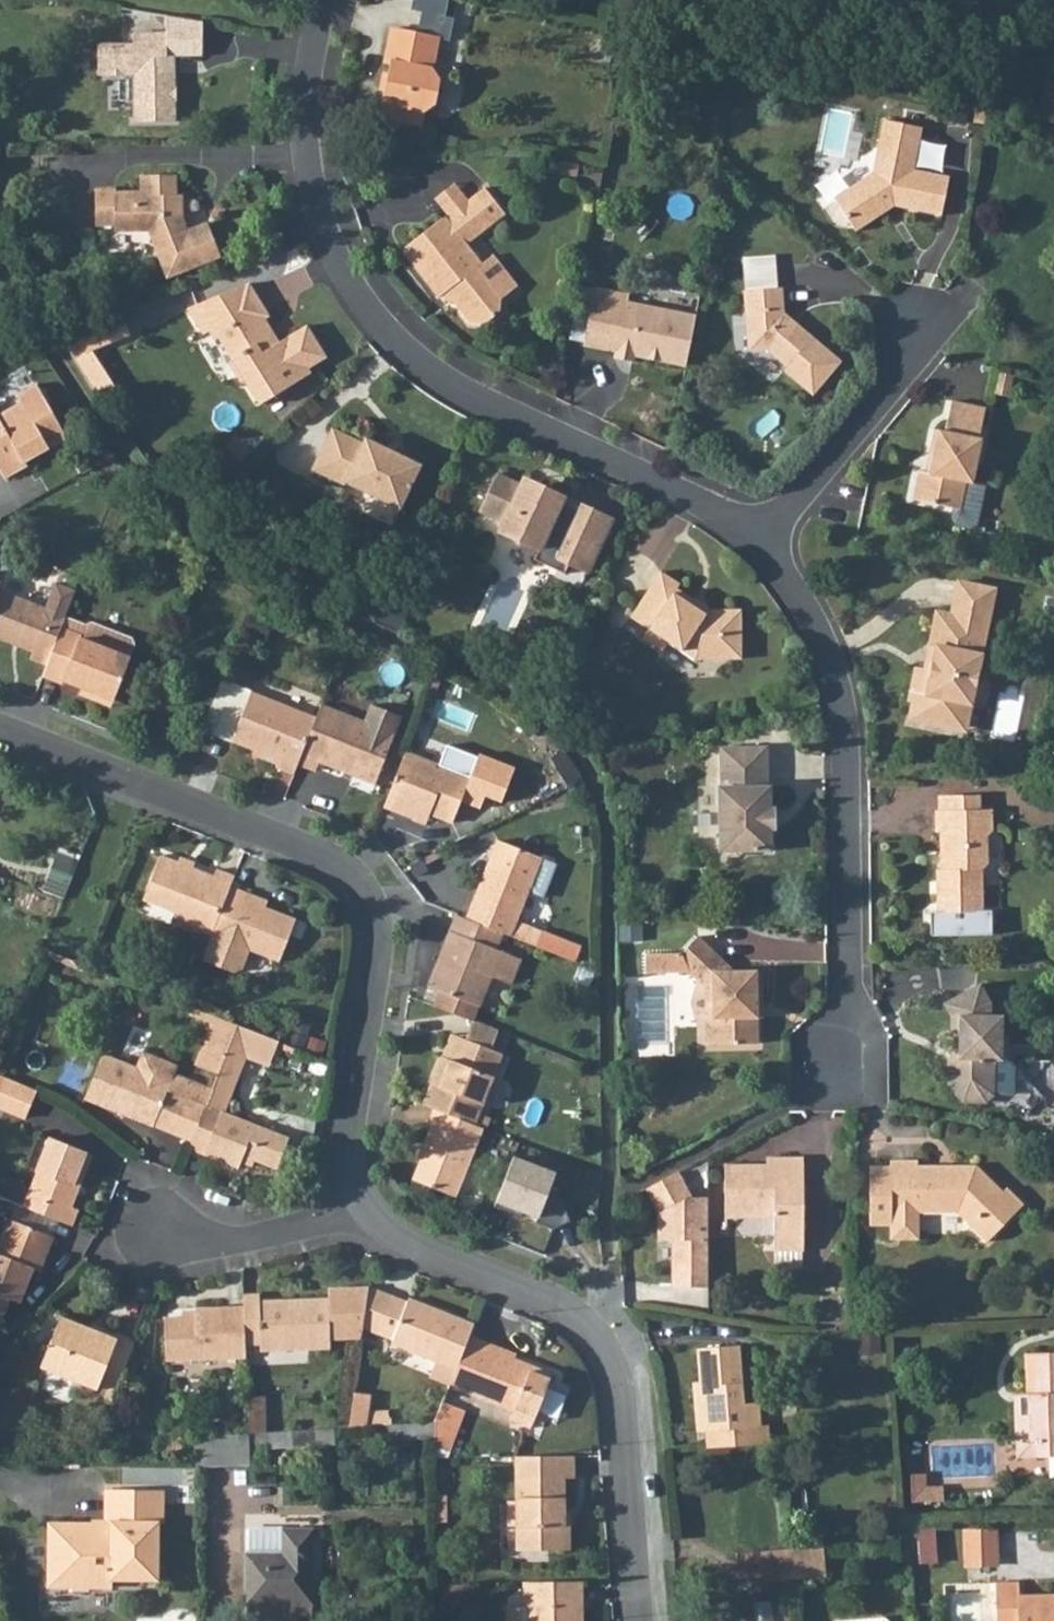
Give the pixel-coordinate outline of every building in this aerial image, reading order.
[(422,7),(428,8),(458,13),(460,0),(423,0),(422,7)] [(428,8),(425,31),(445,35),(455,37),(459,15),(458,13),(428,8)] [(445,35),(425,31),(401,26),(394,56),(400,58),(399,68),(403,74),(402,84),(394,89),(390,110),(428,118),(431,105),(445,96),(449,82),(439,68),(445,35)] [(139,46),(101,48),(104,76),(141,75),(143,122),(184,119),(182,73),(165,73),(165,57),(174,56),(172,34),(139,35),(139,46)] [(865,170),(831,195),(852,224),(889,203),(935,211),(942,173),(906,165),(912,125),(877,117),(865,170)] [(121,187),(100,188),(102,225),(121,225),(121,233),(162,232),(181,277),(234,256),(220,225),(199,233),(193,219),(192,196),(181,195),(180,175),(146,176),(147,192),(121,192),(121,187)] [(443,194),(457,213),(475,200),(460,181),(443,194)] [(475,200),(457,213),(453,216),(450,213),(407,247),(443,293),(450,288),(478,322),(490,324),(503,313),(505,299),(480,266),(484,262),(470,243),(510,211),(492,186),(475,200)] [(480,266),(505,299),(521,286),(496,254),(484,262),(480,266)] [(637,348),(689,358),(698,310),(630,296),(631,289),(597,283),(586,338),(619,345),(617,352),(635,355),(637,348)] [(255,284),(195,309),(209,335),(216,331),(221,340),(226,337),(240,358),(237,367),(243,378),(254,380),(267,399),(309,371),(308,365),(327,352),(309,321),(282,338),(267,316),(271,312),(255,284)] [(786,284),(748,286),(753,345),(771,343),(791,360),(786,366),(815,391),(842,356),(789,312),(786,284)] [(128,317),(90,332),(97,349),(135,335),(134,326),(128,317)] [(90,332),(71,341),(82,356),(97,349),(90,332)] [(7,455),(35,440),(32,434),(72,413),(43,361),(21,373),(24,380),(0,393),(0,443),(7,455)] [(992,404),(959,396),(953,425),(940,424),(938,440),(946,441),(941,466),(932,465),(927,497),(968,504),(966,515),(971,522),(985,524),(991,520),(998,481),(985,479),(993,434),(987,433),(992,404)] [(336,427),(316,470),(347,484),(350,479),(406,504),(425,460),(369,435),(366,440),(336,427)] [(520,485),(497,476),(479,514),(502,524),(499,532),(540,548),(534,561),(572,576),(576,565),(595,573),(617,521),(577,504),(575,507),(567,504),(568,499),(541,488),(535,499),(518,492),(520,485)] [(698,655),(723,656),(728,646),(744,648),(743,617),(732,607),(712,606),(686,585),(690,580),(667,566),(635,611),(653,623),(647,632),(664,644),(670,637),(698,655)] [(0,572),(0,626),(37,641),(34,650),(50,656),(69,609),(79,582),(59,574),(49,600),(2,581),(5,574),(0,572)] [(922,660),(916,686),(933,690),(927,718),(961,725),(966,698),(978,701),(987,651),(980,650),(985,620),(993,621),(1000,587),(965,578),(957,614),(943,611),(937,641),(946,643),(942,665),(933,663),(922,660)] [(50,656),(47,665),(68,673),(70,669),(121,689),(135,654),(131,652),(137,636),(135,630),(94,614),(88,616),(69,609),(50,656)] [(980,650),(987,651),(993,621),(985,620),(980,650)] [(937,641),(933,663),(942,665),(946,643),(937,641)] [(728,646),(723,656),(743,656),(744,648),(728,646)] [(230,733),(250,681),(223,671),(202,722),(230,733)] [(276,759),(296,767),(300,756),(319,710),(250,681),(230,733),(278,751),(276,759)] [(933,690),(916,686),(914,695),(921,697),(917,716),(927,718),(933,690)] [(319,710),(300,756),(317,762),(321,754),(378,776),(397,727),(404,709),(374,697),(366,714),(324,697),(319,710)] [(966,698),(961,725),(972,728),(978,701),(966,698)] [(407,747),(385,801),(414,814),(418,803),(453,817),(471,774),(407,747)] [(725,788),(720,787),(722,849),(728,849),(734,858),(743,857),(751,849),(774,848),(773,824),(769,820),(769,812),(774,811),(774,785),(768,785),(768,749),(726,749),(725,788)] [(982,789),(965,788),(965,802),(944,803),(939,804),(939,825),(944,825),(944,873),(939,874),(939,905),(931,906),(931,928),(993,928),(993,905),(984,907),(983,859),(990,860),(990,827),(994,827),(994,802),(982,802),(982,789)] [(965,788),(943,789),(944,803),(965,802),(965,788)] [(503,836),(471,915),(506,929),(515,932),(533,885),(547,892),(560,861),(503,836)] [(69,895),(81,853),(61,847),(48,888),(69,895)] [(144,891),(177,903),(217,921),(234,878),(237,871),(218,863),(215,869),(207,866),(202,863),(160,848),(144,891)] [(217,921),(215,928),(206,952),(237,964),(246,960),(253,942),(283,954),(299,911),(248,891),(251,885),(234,878),(217,921)] [(177,903),(173,912),(215,928),(217,921),(177,903)] [(439,984),(433,1002),(474,1018),(476,1019),(495,972),(511,978),(520,952),(500,943),(506,929),(471,915),(461,910),(434,983),(439,984)] [(545,926),(539,942),(580,959),(586,943),(545,926)] [(690,968),(706,983),(717,994),(718,1040),(760,1040),(758,999),(765,1000),(764,969),(737,970),(701,935),(688,945),(646,945),(647,968),(690,968)] [(956,1084),(948,1085),(962,1101),(989,1102),(995,1093),(996,1058),(1010,1057),(1011,1037),(1004,1036),(1004,1016),(993,1015),(993,999),(981,981),(954,995),(963,1010),(962,1057),(955,1057),(956,1084)] [(706,983),(706,1040),(718,1040),(717,994),(706,983)] [(944,1084),(948,1085),(956,1084),(955,1057),(962,1057),(963,1010),(954,995),(943,1000),(951,1014),(949,1055),(944,1055),(944,1084)] [(229,1048),(239,1020),(216,1012),(213,1019),(205,1042),(228,1051),(229,1048)] [(474,1018),(464,1043),(489,1052),(499,1028),(476,1019),(474,1018)] [(246,1049),(272,1058),(280,1036),(239,1020),(229,1048),(244,1054),(246,1049)] [(436,1091),(429,1110),(431,1110),(470,1126),(498,1055),(489,1052),(464,1043),(457,1040),(449,1061),(440,1058),(429,1088),(436,1091)] [(220,1071),(228,1051),(205,1042),(197,1062),(220,1071)] [(231,1087),(244,1054),(229,1048),(228,1051),(220,1071),(216,1081),(231,1087)] [(83,1095),(192,1137),(205,1105),(214,1085),(203,1079),(177,1069),(172,1080),(99,1050),(83,1095)] [(0,1079),(0,1109),(23,1118),(31,1091),(0,1079)] [(192,1137),(187,1149),(201,1154),(208,1159),(238,1170),(243,1156),(277,1170),(290,1139),(221,1112),(231,1087),(216,1081),(214,1085),(205,1105),(192,1137)] [(470,1126),(431,1110),(427,1124),(432,1127),(423,1154),(427,1155),(416,1183),(456,1199),(482,1131),(470,1126)] [(52,1139),(41,1134),(27,1164),(38,1169),(52,1139)] [(38,1169),(21,1205),(70,1226),(78,1209),(71,1206),(93,1156),(52,1138),(52,1139),(38,1169)] [(556,1175),(514,1156),(494,1206),(537,1222),(556,1175)] [(769,1165),(728,1165),(730,1214),(776,1213),(776,1249),(806,1249),(806,1196),(804,1156),(769,1156),(769,1165)] [(922,1213),(924,1212),(958,1211),(992,1243),(1026,1206),(1007,1190),(1004,1194),(977,1167),(921,1169),(920,1160),(893,1161),(893,1166),(872,1166),(873,1225),(894,1225),(894,1217),(922,1217),(922,1213)] [(669,1278),(705,1277),(705,1198),(695,1198),(676,1171),(641,1188),(654,1213),(654,1241),(669,1242),(669,1278)] [(922,1217),(894,1217),(894,1225),(894,1239),(922,1239),(922,1217)] [(16,1303),(32,1268),(38,1271),(51,1238),(8,1218),(0,1236),(0,1296),(16,1303)] [(260,1296),(242,1298),(243,1309),(248,1346),(263,1344),(264,1350),(331,1342),(331,1339),(364,1335),(366,1323),(370,1289),(371,1285),(325,1290),(326,1296),(260,1304),(260,1296)] [(383,1313),(390,1292),(371,1285),(370,1289),(366,1323),(381,1329),(383,1313)] [(394,1333),(392,1338),(438,1356),(432,1371),(450,1378),(457,1363),(472,1331),(476,1322),(435,1306),(434,1309),(390,1292),(383,1313),(381,1329),(394,1333)] [(248,1346),(243,1309),(196,1315),(196,1324),(165,1328),(169,1368),(249,1359),(248,1346)] [(98,1385),(116,1392),(137,1342),(119,1335),(117,1340),(63,1317),(42,1368),(96,1390),(98,1385)] [(457,1363),(450,1378),(474,1390),(514,1407),(510,1419),(531,1427),(552,1375),(550,1372),(488,1344),(489,1339),(472,1331),(457,1363)] [(721,1432),(722,1443),(781,1440),(779,1423),(772,1423),(771,1404),(769,1399),(756,1400),(749,1343),(711,1345),(713,1380),(718,1379),(719,1390),(704,1390),(706,1410),(707,1428),(718,1428),(721,1432)] [(1022,1446),(1044,1444),(1046,1461),(1053,1460),(1053,1358),(1029,1359),(1032,1398),(1019,1398),(1022,1446)] [(358,1379),(353,1417),(372,1416),(374,1382),(358,1379)] [(275,1382),(251,1384),(256,1417),(277,1417),(275,1382)] [(435,1413),(435,1444),(451,1444),(459,1401),(443,1393),(435,1413)] [(252,1436),(201,1434),(200,1464),(251,1465),(252,1436)] [(1044,1444),(1022,1446),(1023,1463),(1046,1461),(1044,1444)] [(532,1448),(518,1448),(519,1463),(521,1543),(568,1543),(566,1470),(578,1470),(576,1448),(546,1449),(532,1448)] [(945,1502),(947,1479),(916,1477),(914,1499),(945,1502)] [(90,1515),(48,1517),(49,1578),(73,1576),(73,1581),(90,1581),(90,1575),(157,1574),(155,1517),(159,1516),(158,1481),(103,1483),(104,1511),(90,1511),(90,1515)] [(311,1527),(245,1529),(245,1616),(311,1615),(311,1527)] [(965,1530),(967,1563),(996,1561),(994,1528),(965,1530)] [(919,1531),(921,1564),(937,1563),(936,1530),(919,1531)] [(828,1542),(791,1545),(792,1565),(829,1563),(828,1542)] [(791,1545),(741,1550),(744,1581),(794,1576),(792,1565),(791,1545)] [(829,1563),(792,1565),(794,1576),(830,1575),(829,1563)] [(528,1576),(529,1599),(513,1600),(513,1620),(581,1620),(582,1600),(587,1600),(586,1576),(528,1576)] [(1016,1596),(1016,1582),(992,1583),(994,1620),(1053,1620),(1053,1593),(1016,1596)] [(52,1611),(78,1612),(79,1590),(53,1589),(52,1611)] [(888,1611),(884,1607),(838,1611),(834,1615),(834,1620),(889,1620),(888,1611)] [(698,1610),(699,1620),(725,1620),(724,1608),(698,1610)]
